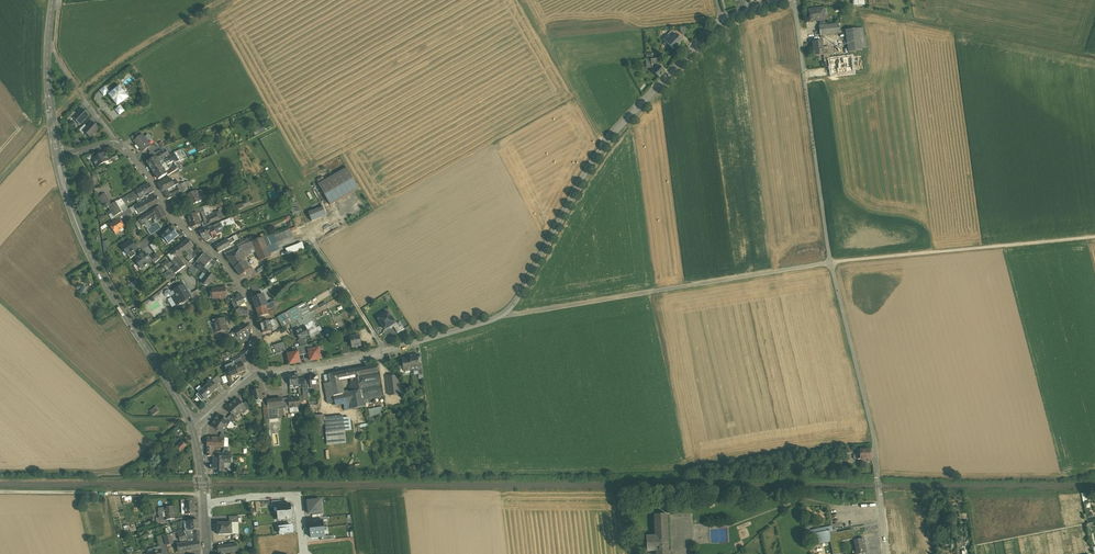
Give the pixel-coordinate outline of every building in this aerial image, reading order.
[(823,8),(808,9),(810,22),(819,20),(824,20),(824,19),(823,8)] [(820,26),(819,26),(820,36),(840,33),(838,23),(827,25),(820,26)] [(862,50),(859,28),(845,30),(848,52),(862,50)] [(672,39),(668,35),(663,40),(665,42),(663,44),(667,48),(669,46),(674,50),(683,40),(676,34),(672,39)] [(828,47),(822,47),(822,41),(812,42),(814,56),(823,55),(825,68),(830,67),(829,60),(828,47)] [(829,60),(830,67),(831,75),(853,72),(851,57),(829,60)] [(666,71),(659,65),(653,72),(659,78),(666,71)] [(105,86),(99,90),(104,96),(110,91),(105,86)] [(119,86),(108,94),(117,106),(128,97),(119,86)] [(120,110),(118,107),(115,110),(119,115),(125,111),(122,108),(120,110)] [(83,111),(81,109),(77,114),(73,118),(78,123),(80,121),(82,123),(88,116),(86,114),(87,113),(84,110),(83,111)] [(74,112),(67,119),(70,121),(73,118),(77,114),(74,112)] [(87,127),(83,131),(84,132),(88,136),(90,134),(92,136),(98,129),(96,127),(97,126),(94,123),(93,125),(91,123),(87,127)] [(257,133),(266,130),(264,125),(255,129),(257,133)] [(145,137),(142,134),(134,141),(142,152),(151,145),(148,141),(151,138),(148,135),(145,137)] [(151,152),(149,153),(153,159),(155,157),(166,150),(163,147),(159,149),(151,152)] [(166,150),(155,157),(156,157),(158,161),(169,155),(166,150)] [(179,151),(169,155),(170,156),(167,158),(170,164),(173,162),(175,163),(178,162),(184,159),(179,151)] [(105,153),(93,159),(94,161),(96,165),(96,164),(97,167),(108,161),(109,160),(108,158),(106,155),(105,153)] [(155,157),(153,159),(147,163),(151,169),(155,166),(155,165),(159,163),(158,161),(156,157),(155,157)] [(167,158),(164,159),(166,162),(161,165),(163,168),(165,167),(170,164),(167,158)] [(159,163),(155,165),(155,166),(151,169),(155,174),(159,171),(163,168),(161,165),(160,164),(159,163)] [(167,170),(167,171),(169,175),(178,169),(176,165),(167,170)] [(167,174),(163,168),(159,171),(155,174),(158,180),(167,174)] [(320,186),(331,205),(357,190),(347,171),(320,186)] [(171,179),(159,184),(162,192),(163,191),(171,188),(175,186),(173,183),(171,179)] [(149,183),(141,189),(145,197),(148,195),(154,192),(149,183)] [(185,183),(178,186),(180,191),(181,194),(188,191),(185,183)] [(145,197),(141,189),(136,191),(139,197),(140,199),(145,197)] [(202,190),(195,193),(195,192),(187,195),(189,200),(191,200),(193,205),(203,201),(201,197),(204,196),(202,190)] [(100,198),(105,195),(103,192),(96,197),(96,201),(100,198)] [(279,192),(271,195),(270,192),(268,193),(271,201),(281,197),(279,192)] [(132,193),(123,199),(126,204),(135,199),(132,193)] [(180,194),(173,198),(175,204),(183,200),(180,194)] [(117,201),(112,204),(105,195),(100,198),(107,208),(108,207),(110,210),(117,205),(116,203),(118,202),(117,201)] [(154,195),(135,206),(137,210),(139,213),(158,202),(154,195)] [(117,205),(110,210),(115,217),(122,212),(118,207),(117,205)] [(160,207),(154,211),(158,218),(165,214),(160,207)] [(132,213),(130,208),(128,209),(123,212),(122,213),(125,219),(133,214),(132,213)] [(326,216),(322,208),(308,213),(311,222),(326,216)] [(156,219),(158,218),(154,211),(140,219),(141,220),(143,223),(154,216),(156,219)] [(221,216),(219,211),(213,214),(216,221),(220,220),(221,217),(221,216)] [(122,213),(115,218),(117,220),(120,219),(121,221),(125,219),(122,213)] [(200,225),(196,214),(196,213),(187,217),(192,228),(200,225)] [(212,215),(207,217),(210,224),(216,221),(213,214),(212,215)] [(224,229),(235,224),(233,217),(220,223),(221,223),(224,229)] [(117,220),(110,225),(110,226),(111,228),(111,227),(114,232),(118,229),(119,230),(125,227),(121,221),(120,219),(117,220)] [(145,226),(143,223),(141,220),(135,224),(139,230),(145,226)] [(158,223),(148,230),(150,234),(151,235),(162,228),(158,223)] [(224,229),(221,223),(213,227),(216,235),(224,230),(224,229)] [(212,226),(200,232),(203,238),(208,236),(211,234),(212,238),(213,238),(213,239),(215,239),(217,238),(217,237),(217,236),(216,235),(213,227),(212,226)] [(171,227),(165,232),(166,233),(162,236),(168,244),(178,235),(176,232),(174,229),(174,230),(171,227)] [(224,253),(235,268),(245,261),(244,256),(256,250),(260,261),(271,257),(263,238),(247,243),(240,246),(238,243),(234,246),(234,247),(232,248),(232,250),(224,253)] [(181,245),(182,245),(193,259),(201,252),(199,250),(195,253),(195,252),(193,254),(190,249),(193,246),(188,239),(181,245)] [(131,240),(122,246),(128,255),(134,250),(137,248),(131,240)] [(155,241),(150,245),(154,251),(159,247),(155,241)] [(230,244),(227,241),(221,244),(224,250),(230,246),(230,244)] [(221,244),(216,247),(219,253),(224,250),(221,244)] [(190,262),(193,259),(182,245),(175,250),(180,256),(184,253),(187,257),(186,257),(190,262)] [(134,250),(128,255),(130,258),(136,254),(134,250)] [(178,257),(180,256),(175,250),(168,256),(172,261),(178,257)] [(144,252),(136,258),(138,262),(137,263),(142,269),(147,265),(147,264),(152,261),(150,258),(150,257),(149,258),(144,252)] [(212,260),(205,253),(199,260),(206,267),(207,266),(209,263),(212,260)] [(156,254),(150,258),(152,261),(154,264),(160,259),(156,254)] [(178,257),(172,261),(175,266),(182,261),(178,257)] [(172,269),(175,266),(172,261),(170,263),(167,265),(170,270),(172,269)] [(175,266),(172,269),(174,272),(175,274),(185,266),(182,261),(175,266)] [(251,269),(245,261),(235,268),(241,276),(251,269)] [(193,272),(199,268),(195,263),(190,268),(193,272)] [(170,275),(174,272),(172,269),(170,270),(164,274),(167,278),(169,276),(168,275),(169,274),(170,275)] [(206,276),(201,282),(205,286),(208,285),(215,277),(209,273),(207,276),(206,276)] [(260,290),(256,283),(250,287),(256,297),(258,296),(262,295),(260,290)] [(84,294),(88,287),(84,285),(80,292),(84,294)] [(184,285),(181,286),(179,286),(178,286),(178,288),(173,291),(175,294),(172,297),(177,305),(180,303),(182,303),(183,303),(185,302),(185,301),(191,297),(190,294),(184,285)] [(225,288),(213,289),(214,299),(226,297),(225,288)] [(198,289),(190,294),(191,297),(194,302),(199,299),(198,289)] [(238,299),(235,301),(235,302),(232,303),(238,314),(242,312),(240,309),(238,306),(246,303),(246,302),(245,302),(241,294),(236,296),(238,299)] [(266,302),(263,294),(262,295),(258,296),(263,307),(266,306),(269,304),(268,301),(266,302)] [(263,307),(258,296),(256,297),(252,298),(257,308),(263,307)] [(304,303),(297,306),(303,317),(308,314),(310,313),(304,303)] [(263,307),(257,308),(259,317),(268,315),(267,309),(266,306),(263,307)] [(297,306),(287,312),(293,322),(297,320),(303,317),(297,306)] [(287,312),(277,317),(283,328),(291,323),(293,322),(287,312)] [(389,312),(378,319),(385,330),(389,327),(390,329),(393,326),(397,324),(393,317),(392,317),(389,312)] [(303,317),(297,320),(298,323),(305,319),(306,318),(307,321),(309,320),(313,317),(312,317),(311,318),(309,315),(308,314),(303,317)] [(224,318),(214,320),(217,333),(222,332),(227,331),(224,318)] [(313,322),(312,323),(311,322),(309,320),(307,321),(306,318),(305,319),(298,323),(302,328),(296,332),(300,339),(305,337),(309,335),(310,336),(318,330),(313,322)] [(298,323),(297,320),(293,322),(291,323),(296,332),(302,328),(298,323)] [(271,325),(270,321),(261,324),(263,332),(272,330),(271,325)] [(400,322),(397,324),(393,326),(398,333),(404,329),(400,322)] [(250,329),(247,324),(235,331),(239,337),(246,333),(247,334),(250,333),(250,329)] [(235,347),(250,340),(250,333),(247,334),(246,333),(239,337),(235,331),(230,334),(232,339),(231,339),(235,347)] [(357,335),(350,337),(352,348),(362,346),(360,336),(358,337),(357,335)] [(305,337),(298,341),(301,346),(307,344),(306,341),(307,340),(305,337)] [(283,343),(274,345),(276,354),(286,351),(283,343)] [(348,346),(341,347),(342,354),(349,353),(348,346)] [(309,350),(308,350),(309,353),(310,361),(321,359),(319,348),(309,350)] [(298,352),(288,354),(290,364),(300,362),(299,355),(298,352)] [(417,355),(410,356),(410,358),(411,370),(418,369),(419,369),(418,364),(417,355)] [(410,358),(402,359),(403,366),(403,371),(411,370),(410,358)] [(232,359),(225,363),(226,366),(227,370),(235,366),(234,363),(232,359)] [(243,363),(235,366),(238,373),(245,370),(243,363)] [(235,366),(227,370),(229,376),(230,376),(238,373),(235,366)] [(378,366),(353,370),(355,383),(356,388),(357,391),(362,391),(364,400),(384,396),(378,366)] [(353,370),(347,371),(348,377),(350,377),(351,383),(355,383),(353,370)] [(347,371),(329,374),(331,382),(331,383),(341,381),(340,379),(348,377),(347,371)] [(297,375),(290,376),(290,386),(295,386),(296,388),(298,387),(298,385),(297,375)] [(400,375),(387,377),(389,396),(402,395),(400,375)] [(310,378),(310,379),(307,380),(308,389),(311,389),(313,390),(318,390),(317,384),(319,384),(318,377),(316,377),(315,378),(314,377),(314,376),(312,376),(310,378)] [(217,385),(212,380),(209,383),(206,386),(212,393),(219,387),(217,385)] [(303,397),(299,397),(299,402),(300,402),(304,402),(304,400),(309,400),(308,395),(308,389),(307,380),(302,380),(302,382),(300,384),(298,385),(298,387),(302,387),(303,395),(303,397)] [(341,381),(331,383),(334,396),(343,394),(341,381)] [(331,382),(324,384),(328,404),(335,402),(334,396),(331,383),(331,382)] [(212,393),(206,386),(203,389),(199,392),(201,394),(205,398),(206,399),(212,393)] [(261,389),(252,391),(254,401),(262,400),(263,400),(262,396),(261,389)] [(353,392),(348,393),(350,403),(352,409),(365,407),(364,400),(362,391),(357,391),(353,392)] [(343,394),(334,396),(335,402),(336,405),(344,404),(350,403),(348,393),(343,394)] [(299,397),(288,398),(290,408),(298,407),(298,402),(299,402),(299,397)] [(243,404),(238,398),(235,401),(235,400),(232,403),(241,413),(246,409),(243,405),(243,404)] [(276,400),(267,401),(268,411),(272,410),(274,410),(274,407),(276,406),(276,400)] [(241,413),(232,403),(229,405),(230,406),(226,408),(231,414),(232,414),(236,418),(236,417),(241,413)] [(149,411),(153,416),(160,411),(156,406),(149,411)] [(382,406),(369,409),(370,416),(377,414),(377,412),(383,411),(382,406)] [(227,419),(219,414),(216,419),(215,420),(226,427),(230,421),(227,419)] [(324,414),(315,416),(316,426),(325,424),(324,418),(324,414)] [(343,416),(324,418),(325,424),(351,421),(350,418),(344,419),(343,416)] [(226,427),(215,420),(214,421),(214,422),(211,426),(221,433),(222,433),(223,433),(226,427)] [(351,421),(325,424),(328,446),(347,444),(345,432),(352,431),(351,421)] [(182,432),(178,427),(173,432),(177,437),(182,432)] [(224,438),(208,437),(208,446),(212,446),(224,447),(228,447),(228,438),(227,438),(224,438)] [(179,438),(174,442),(178,446),(183,441),(179,438)] [(187,446),(183,441),(178,446),(176,448),(180,452),(187,446)] [(178,446),(174,442),(170,447),(174,450),(176,448),(178,446)] [(870,450),(860,450),(860,451),(860,460),(870,459),(870,450)] [(221,456),(215,456),(215,472),(219,472),(224,472),(224,471),(224,463),(231,463),(231,456),(227,456),(221,456)] [(321,500),(307,502),(309,514),(322,513),(321,500)] [(190,503),(185,503),(185,504),(185,514),(195,513),(195,503),(190,503)] [(291,512),(290,504),(277,505),(278,513),(291,512)] [(173,507),(159,508),(159,513),(162,513),(162,512),(166,512),(166,520),(174,519),(173,507)] [(292,519),(291,512),(278,513),(279,521),(292,519)] [(662,515),(662,514),(656,515),(654,515),(655,536),(646,536),(647,552),(656,551),(656,553),(669,553),(667,514),(662,515)] [(199,521),(188,521),(189,531),(194,530),(199,529),(199,521)] [(229,523),(218,523),(218,535),(232,534),(232,523),(229,523)] [(280,527),(280,535),(293,533),(293,526),(288,526),(280,527)] [(836,529),(833,530),(832,526),(810,531),(813,545),(830,541),(833,553),(838,553),(842,553),(840,542),(855,539),(853,529),(837,532),(836,529)] [(325,536),(324,527),(311,528),(312,538),(321,537),(325,537),(325,536)] [(146,539),(154,537),(152,530),(144,532),(146,539)] [(167,545),(173,544),(171,534),(164,536),(167,545)] [(200,541),(195,542),(194,536),(188,536),(187,536),(186,536),(187,538),(189,541),(190,541),(190,542),(192,550),(201,549),(199,541),(200,541)] [(854,540),(857,553),(862,553),(866,553),(864,538),(854,540)] [(188,543),(182,543),(184,552),(192,550),(190,542),(190,541),(189,541),(188,541),(188,543)] [(237,544),(222,546),(223,552),(238,550),(237,544)]
